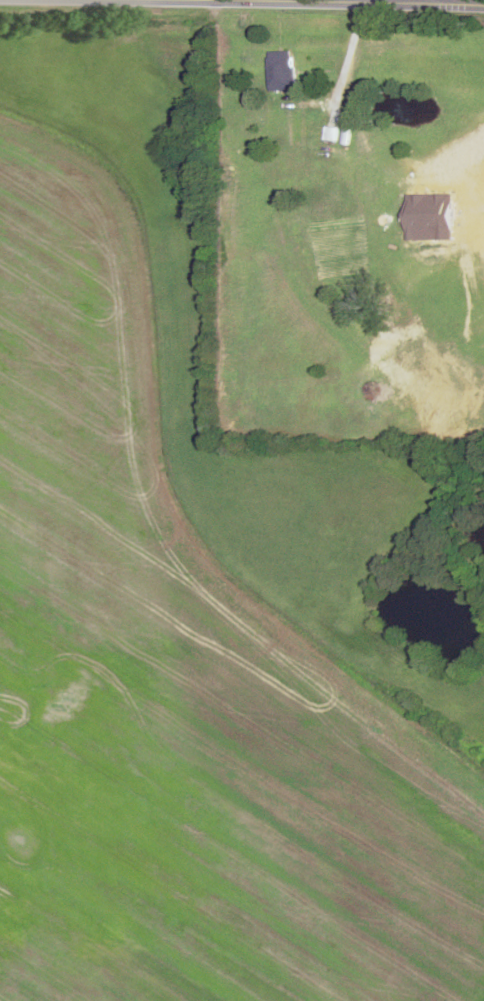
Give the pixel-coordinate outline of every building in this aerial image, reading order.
[(268,52),(268,90),(293,90),(293,52),(268,52)] [(323,140),(334,143),(337,130),(326,127),(323,140)]
